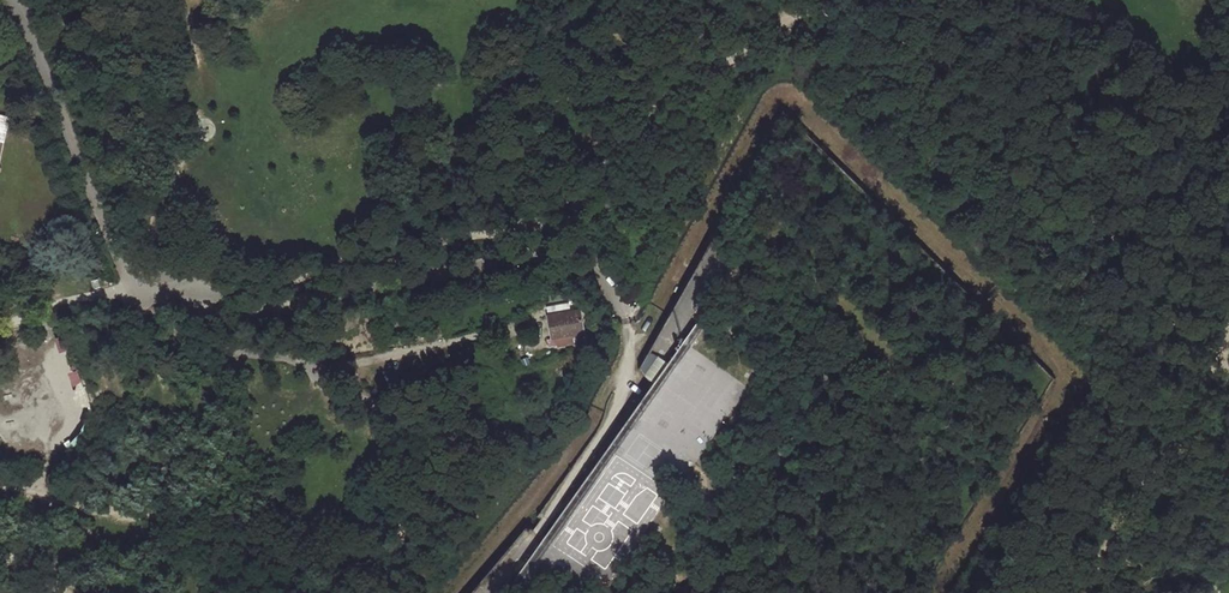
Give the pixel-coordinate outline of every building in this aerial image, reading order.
[(8,122),(0,119),(0,146),(1,147),(8,122)] [(509,586),(519,592),(605,592),(777,349),(709,301),(651,384),(542,538),(509,586)] [(580,303),(546,309),(551,343),(585,338),(580,303)] [(30,339),(26,333),(18,338),(12,342),(7,346),(13,350),(17,346),(23,342),(30,339)] [(3,449),(10,456),(13,451),(6,444),(2,439),(0,437),(0,446),(3,449)]
